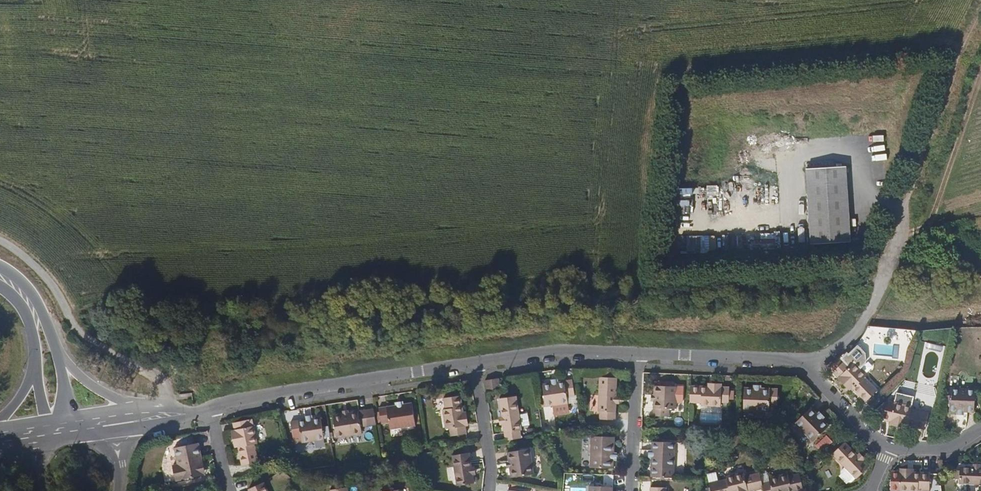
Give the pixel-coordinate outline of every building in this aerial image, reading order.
[(852,243),(849,161),(807,163),(810,245),(852,243)] [(864,356),(857,349),(848,359),(846,357),(841,361),(840,360),(838,358),(827,370),(835,378),(837,376),(849,388),(863,401),(875,389),(862,376),(864,374),(860,371),(864,366),(864,356)] [(616,377),(598,376),(597,410),(599,410),(599,418),(614,419),(615,403),(615,396),(616,377)] [(849,388),(837,376),(835,378),(847,390),(849,388)] [(499,387),(498,377),(484,380),(485,390),(499,387)] [(575,404),(571,381),(557,383),(550,384),(541,386),(543,395),(544,404),(545,408),(575,404)] [(676,385),(654,384),(654,392),(654,400),(653,414),(668,415),(669,406),(675,407),(676,385)] [(708,386),(690,385),(689,402),(700,402),(700,406),(720,406),(720,402),(728,402),(729,387),(720,386),(708,386)] [(755,388),(744,387),(743,410),(768,411),(768,404),(776,404),(777,389),(762,388),(755,388)] [(974,388),(949,387),(948,395),(948,403),(948,410),(955,411),(962,411),(973,411),(974,388)] [(465,411),(462,394),(445,397),(446,408),(443,408),(447,436),(468,433),(467,423),(465,411)] [(521,427),(516,395),(499,398),(502,415),(503,422),(506,440),(521,438),(520,427),(521,427)] [(811,407),(805,401),(788,417),(806,435),(823,419),(816,412),(811,407)] [(910,405),(893,401),(892,405),(884,404),(881,419),(889,421),(904,424),(924,429),(927,412),(910,408),(910,405)] [(415,428),(411,406),(403,407),(396,409),(379,411),(382,433),(415,428)] [(377,434),(373,412),(349,416),(342,417),(333,418),(337,441),(377,434)] [(249,428),(248,420),(232,423),(234,430),(237,447),(240,465),(245,465),(254,463),(257,462),(254,443),(256,443),(253,427),(249,428)] [(324,443),(320,420),(312,422),(306,423),(291,425),(293,440),(301,439),(302,447),(324,443)] [(821,451),(833,441),(827,434),(815,443),(821,451)] [(614,435),(591,435),(590,465),(613,466),(613,459),(614,451),(614,435)] [(674,440),(651,439),(651,448),(651,455),(650,465),(673,466),(674,440)] [(856,454),(845,441),(831,452),(843,466),(853,478),(854,478),(867,466),(861,459),(856,454)] [(203,461),(199,442),(174,447),(176,464),(173,465),(175,479),(200,474),(198,462),(203,461)] [(534,473),(530,447),(507,450),(509,459),(510,467),(511,476),(534,473)] [(472,465),(470,451),(453,454),(458,483),(475,481),(473,473),(472,465)] [(977,459),(971,459),(958,459),(958,464),(958,473),(958,477),(980,477),(980,459),(977,459)] [(853,478),(843,466),(839,470),(839,473),(846,481),(849,481),(853,478)] [(762,487),(761,482),(759,471),(743,475),(741,470),(725,474),(725,477),(708,482),(710,488),(711,490),(748,490),(762,487)] [(761,482),(762,487),(763,490),(791,490),(802,488),(798,471),(788,474),(787,471),(768,476),(769,480),(761,482)] [(590,485),(589,490),(612,490),(613,474),(603,473),(603,485),(590,485)] [(929,478),(913,476),(900,475),(899,481),(898,490),(928,490),(929,478)] [(264,480),(247,488),(249,490),(269,490),(264,480)]
